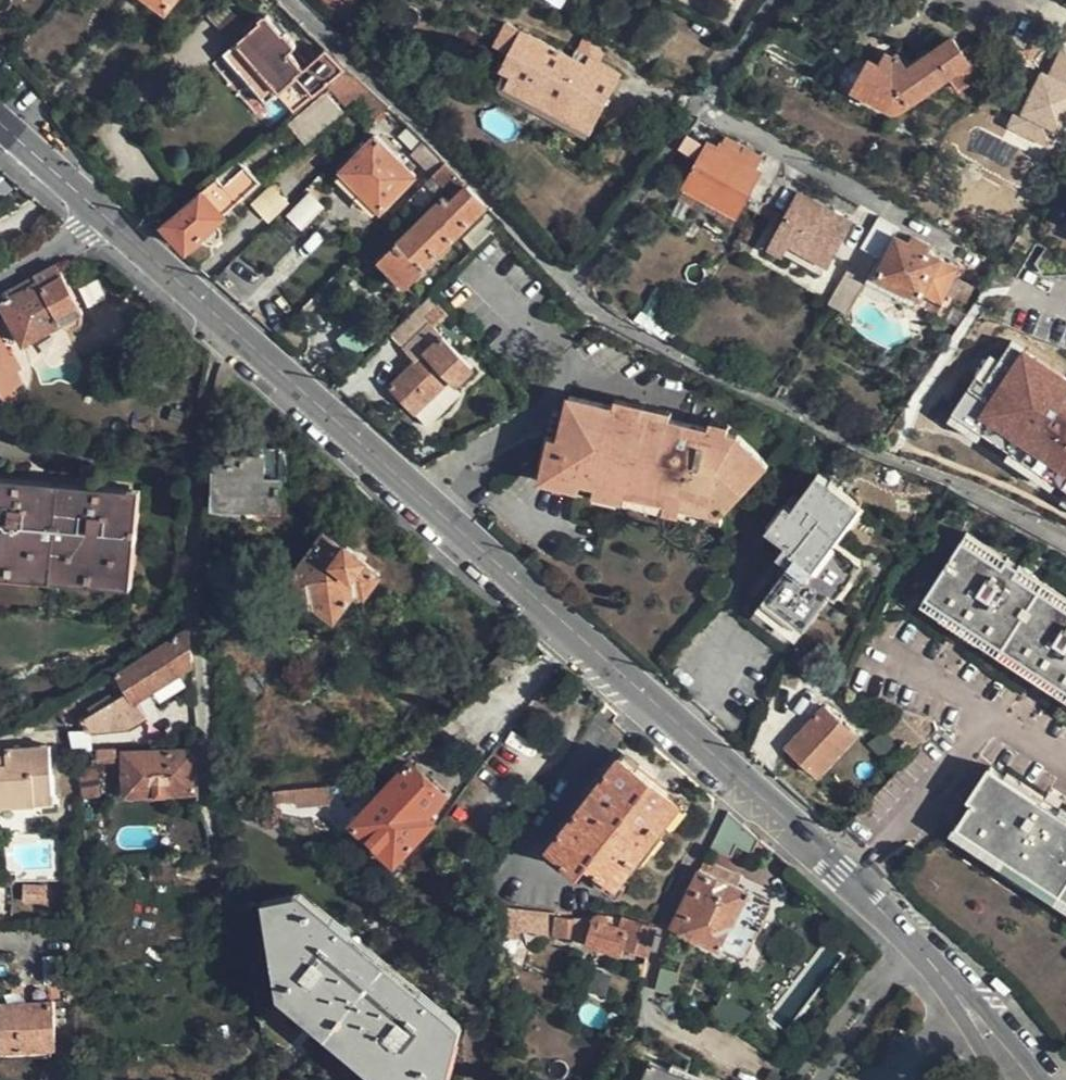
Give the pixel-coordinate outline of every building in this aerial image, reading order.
[(165,11),(174,0),(151,0),(165,11)] [(346,67),(326,48),(303,67),(290,53),(296,45),(284,33),(273,33),(256,15),(244,26),(244,33),(222,53),(267,102),(277,93),(293,110),(346,67)] [(511,75),(506,85),(525,96),(527,93),(558,109),(562,102),(574,109),(568,122),(590,133),(621,73),(588,55),(585,61),(506,19),(494,44),(509,53),(501,70),(511,75)] [(886,48),(880,61),(871,56),(853,88),(895,108),(902,109),(971,62),(952,36),(910,65),(899,50),(894,52),(886,48)] [(1011,133),(1054,152),(1065,126),(1065,47),(1053,41),(1011,133)] [(368,88),(348,69),(338,78),(354,94),(347,100),(368,124),(387,106),(368,88)] [(338,78),(328,87),(343,104),(347,100),(354,94),(338,78)] [(506,85),(500,96),(586,141),(590,133),(568,122),(574,109),(562,102),(558,109),(527,93),(525,96),(506,85)] [(341,113),(324,92),(288,122),(305,143),(341,113)] [(415,175),(374,136),(338,171),(379,211),(415,175)] [(443,162),(424,142),(414,152),(434,172),(443,162)] [(737,216),(753,189),(761,172),(755,168),(762,157),(746,148),(742,155),(722,143),(718,148),(709,143),(700,158),(685,188),(737,216)] [(244,166),(238,161),(205,187),(206,188),(211,194),(244,166)] [(460,179),(443,162),(434,172),(407,199),(417,209),(441,185),(449,192),(460,179)] [(259,182),(244,166),(211,194),(206,188),(163,224),(187,249),(259,182)] [(267,184),(286,204),(305,185),(286,167),(267,184)] [(475,194),(465,184),(449,200),(444,195),(379,259),(406,286),(486,206),(475,194)] [(764,195),(760,203),(787,218),(771,248),(781,254),(788,243),(828,265),(842,237),(851,220),(802,193),(793,206),(767,191),(764,195)] [(502,221),(493,212),(471,234),(480,243),(502,221)] [(878,216),(860,247),(883,260),(876,276),(917,296),(920,297),(924,294),(938,300),(957,266),(950,262),(928,250),(932,243),(915,235),(911,242),(896,235),(899,227),(878,216)] [(822,276),(828,265),(788,243),(781,254),(822,276)] [(860,247),(829,303),(842,312),(861,281),(912,306),(917,296),(876,276),(883,260),(860,247)] [(0,295),(3,299),(0,301),(24,346),(61,324),(70,327),(80,323),(81,312),(54,265),(0,295)] [(446,310),(440,304),(428,315),(434,322),(446,310)] [(413,314),(393,333),(404,346),(424,327),(413,314)] [(413,361),(387,387),(414,413),(447,380),(454,387),(473,369),(428,323),(424,327),(402,348),(413,361)] [(5,408),(6,409),(22,401),(15,386),(23,382),(17,371),(21,368),(13,353),(9,355),(0,338),(0,394),(5,408)] [(1065,481),(1065,412),(1064,411),(1065,406),(1065,370),(1004,350),(1000,363),(977,355),(948,443),(1065,481)] [(765,469),(767,466),(736,438),(567,399),(550,476),(705,511),(707,502),(728,508),(732,504),(735,501),(738,497),(739,496),(742,493),(742,492),(747,487),(748,486),(749,485),(750,484),(751,483),(752,482),(753,481),(754,480),(755,479),(756,478),(757,477),(761,473),(765,469)] [(801,434),(797,437),(796,442),(798,445),(801,448),(805,448),(808,448),(810,446),(812,443),(812,440),(811,437),(808,435),(806,433),(801,434)] [(228,463),(214,463),(213,506),(280,509),(281,446),(263,446),(263,456),(228,455),(228,463)] [(826,588),(830,591),(842,575),(848,578),(861,560),(836,541),(831,537),(855,503),(819,475),(793,509),(783,521),(799,532),(787,545),(781,554),(792,564),(757,610),(790,635),(826,588)] [(725,529),(722,515),(705,511),(550,476),(547,487),(725,529)] [(133,573),(140,495),(0,481),(0,561),(133,573)] [(725,511),(728,508),(707,502),(705,511),(722,515),(725,511)] [(860,508),(855,503),(831,537),(836,541),(860,508)] [(767,529),(787,545),(799,532),(783,521),(793,509),(786,504),(767,529)] [(313,600),(333,615),(355,588),(363,593),(379,574),(363,562),(367,557),(349,543),(345,547),(325,533),(286,583),(311,603),(313,600)] [(968,533),(963,541),(1002,566),(1007,558),(968,533)] [(1017,575),(1021,568),(1007,558),(1002,566),(963,541),(926,596),(1065,687),(1065,607),(1017,575)] [(133,573),(0,561),(0,576),(131,587),(133,573)] [(1021,568),(1017,575),(1065,607),(1065,596),(1021,568)] [(849,580),(848,578),(842,575),(830,591),(832,593),(836,596),(849,580)] [(796,639),(832,593),(830,591),(826,588),(790,635),(796,639)] [(926,596),(921,604),(1065,697),(1065,687),(926,596)] [(189,628),(187,628),(57,711),(67,724),(80,716),(88,729),(129,724),(146,715),(137,699),(193,663),(189,628)] [(855,735),(823,708),(787,748),(817,776),(855,735)] [(919,752),(940,729),(939,729),(939,722),(906,712),(890,731),(919,752)] [(0,763),(0,805),(54,802),(49,744),(4,749),(4,754),(5,762),(0,763)] [(116,749),(94,750),(94,763),(116,763),(116,749)] [(194,749),(121,752),(123,796),(196,792),(194,749)] [(681,801),(619,755),(550,847),(581,872),(589,863),(617,884),(681,801)] [(396,776),(392,780),(351,824),(394,864),(425,832),(433,822),(427,817),(446,794),(409,761),(405,767),(399,761),(390,771),(396,776)] [(989,768),(969,799),(973,802),(957,827),(1065,897),(1065,817),(989,768)] [(96,769),(78,771),(82,797),(100,794),(96,769)] [(325,785),(273,790),(274,802),(296,800),(296,807),(326,805),(325,785)] [(957,827),(952,835),(1065,909),(1065,897),(957,827)] [(695,872),(670,922),(721,946),(730,927),(752,938),(768,905),(732,889),(722,884),(725,878),(706,869),(703,875),(695,872)] [(735,883),(725,878),(722,884),(732,889),(735,883)] [(45,903),(46,885),(23,884),(21,902),(45,903)] [(299,897),(274,902),(288,991),(398,1079),(440,1079),(446,1073),(456,1027),(299,897)] [(502,906),(499,928),(573,938),(588,942),(622,950),(624,946),(649,954),(656,926),(652,925),(628,919),(626,923),(608,920),(606,915),(603,913),(600,913),(597,914),(595,916),(574,918),(555,914),(555,913),(502,906)] [(744,957),(752,938),(730,927),(721,946),(744,957)] [(45,985),(74,984),(72,955),(44,956),(45,985)] [(606,998),(616,974),(596,966),(585,991),(606,998)] [(660,968),(656,988),(673,992),(678,972),(660,968)] [(0,1003),(0,1052),(55,1049),(52,1000),(0,1003)] [(648,1060),(639,1079),(697,1079),(648,1060)]
